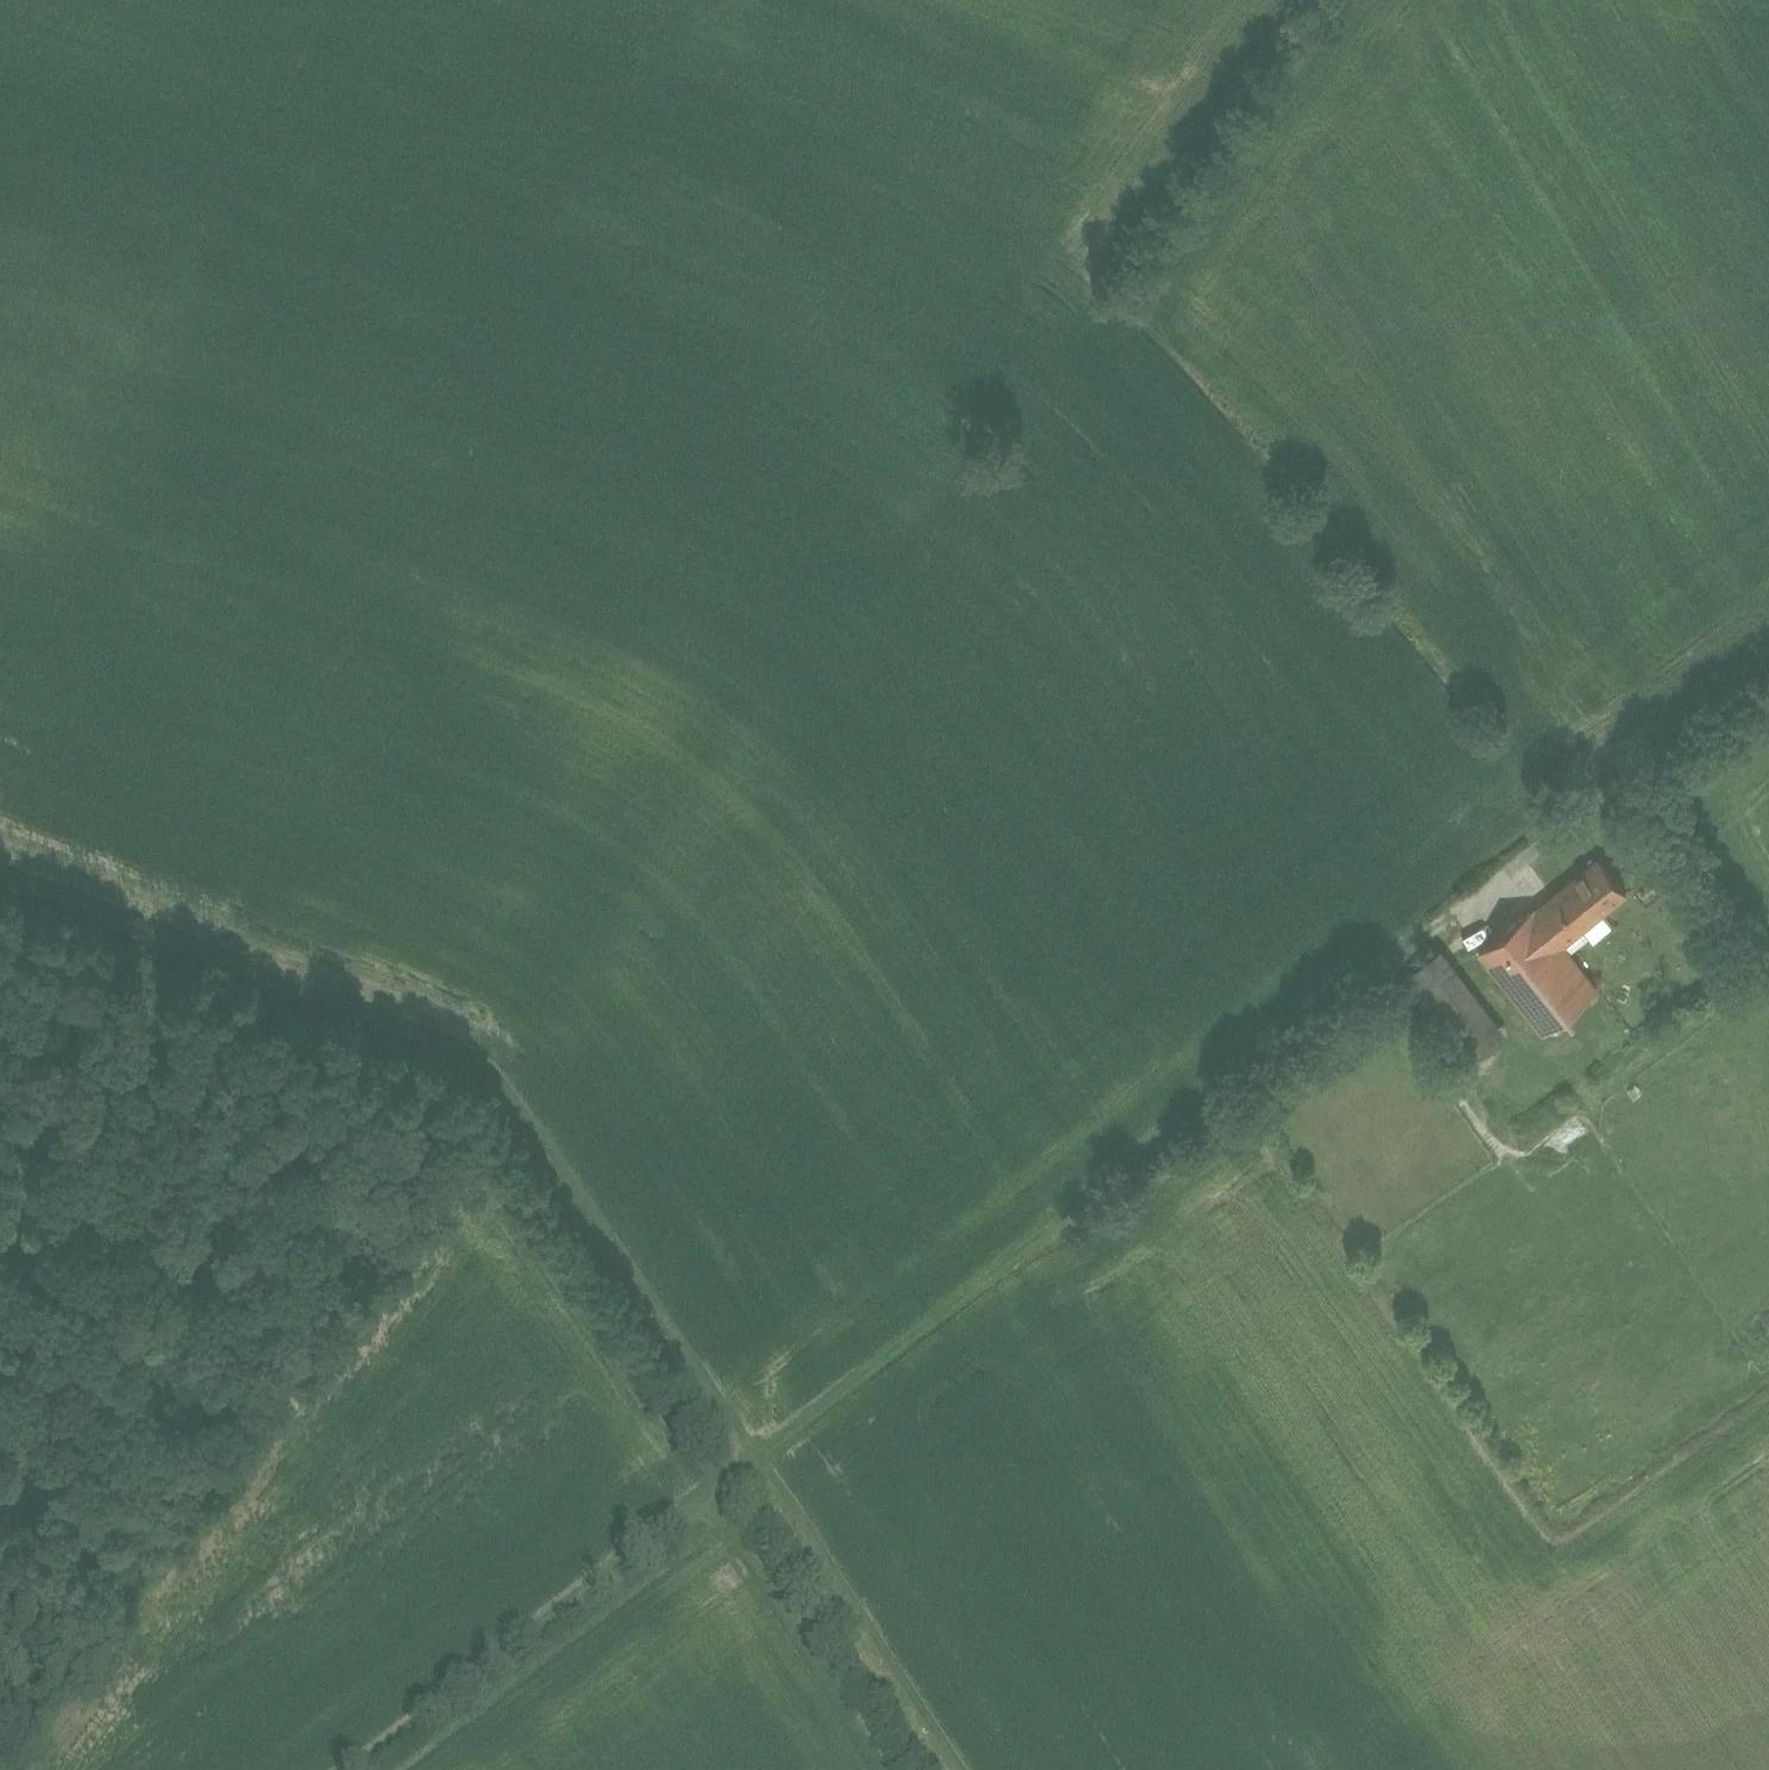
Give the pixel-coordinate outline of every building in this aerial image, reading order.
[(1535,906),(1560,939),(1625,888),(1600,856),(1535,906)] [(1535,906),(1485,945),(1548,1026),(1598,987),(1560,939),(1535,906)]
